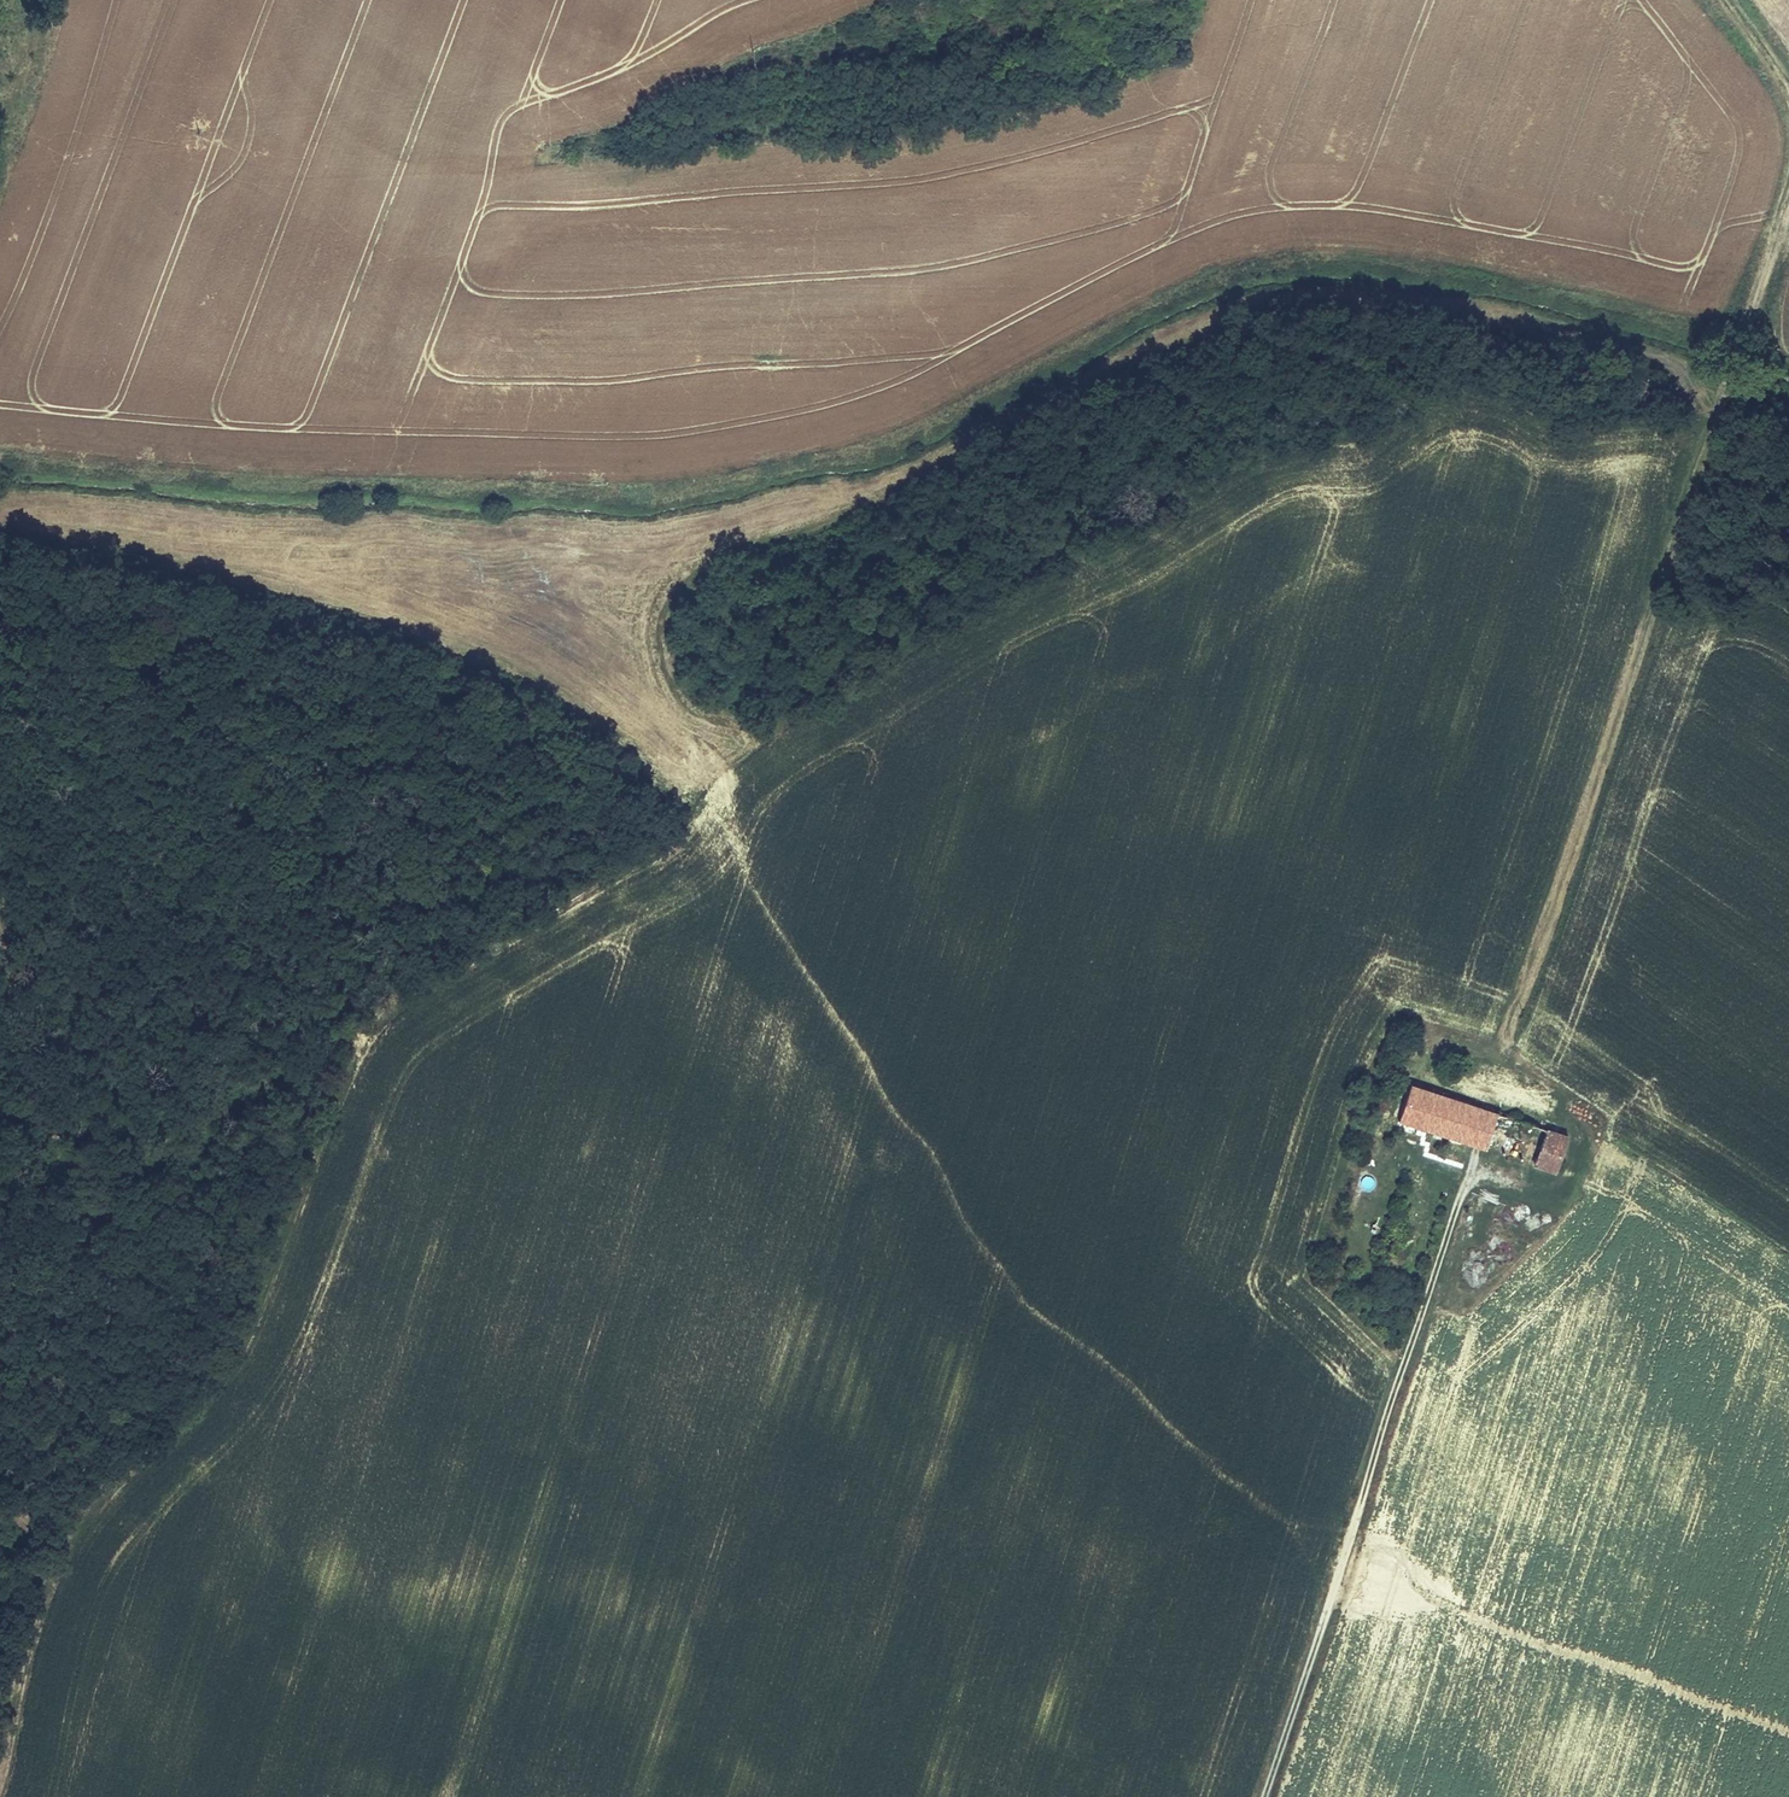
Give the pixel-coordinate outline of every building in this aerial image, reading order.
[(1484,1108),(1415,1084),(1404,1116),(1473,1141),(1484,1108)] [(1487,1146),(1499,1113),(1484,1108),(1473,1141),(1487,1146)] [(1558,1171),(1569,1138),(1499,1113),(1487,1146),(1558,1171)]
